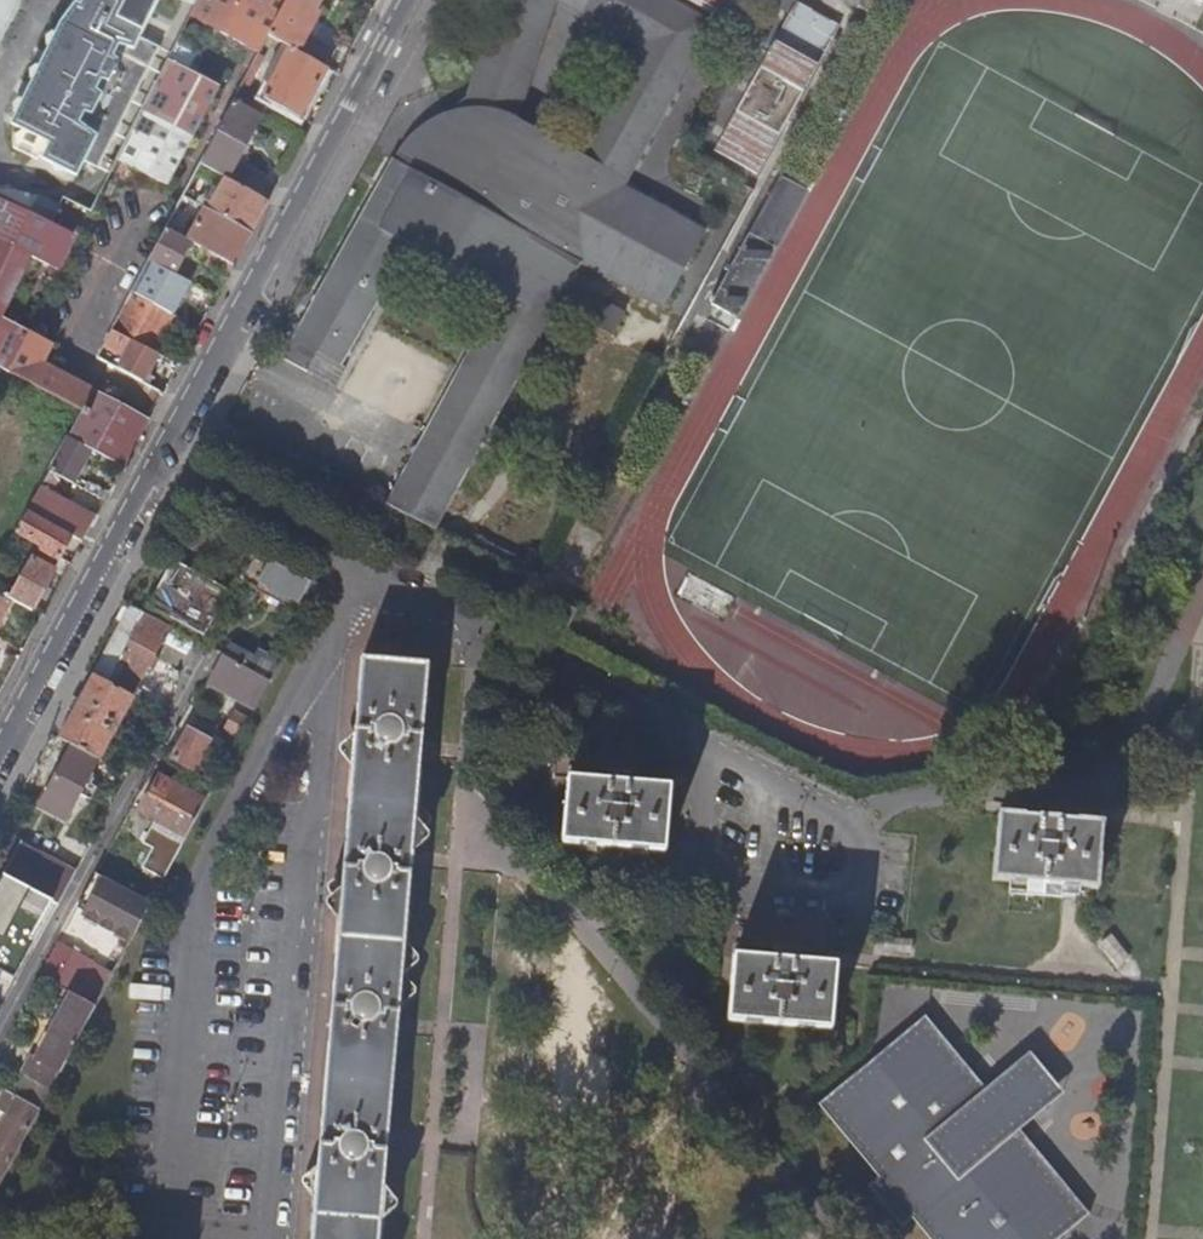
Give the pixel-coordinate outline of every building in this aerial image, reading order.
[(17,9),(19,0),(0,0),(0,42),(17,9)] [(16,131),(50,147),(43,161),(79,179),(87,163),(100,169),(129,113),(125,100),(137,96),(161,50),(142,40),(162,0),(89,0),(87,3),(88,4),(82,14),(78,12),(64,29),(51,56),(53,57),(48,68),(46,68),(32,96),(34,97),(29,107),(28,106),(19,124),(16,131)] [(89,0),(84,0),(78,12),(82,14),(88,4),(87,3),(89,0)] [(209,25),(229,36),(230,35),(260,52),(268,36),(287,0),(198,0),(190,16),(209,25)] [(268,36),(290,48),(296,51),(323,0),(287,0),(268,36)] [(282,363),(328,388),(404,249),(499,301),(388,506),(389,506),(434,529),(577,266),(662,312),(703,235),(623,190),(711,26),(676,7),(672,14),(661,8),(664,1),(662,0),(559,0),(578,6),(590,20),(602,29),(615,31),(632,31),(635,50),(635,51),(578,154),(573,163),(552,152),(537,179),(502,159),(515,120),(552,6),(555,0),(498,0),(465,98),(449,135),(393,160),(282,363)] [(552,6),(635,51),(635,50),(632,31),(615,31),(602,29),(590,20),(578,6),(559,0),(555,0),(552,6)] [(719,12),(720,10),(726,0),(697,0),(719,12)] [(872,17),(881,0),(841,0),(872,17)] [(672,14),(676,7),(664,1),(661,8),(672,14)] [(793,2),(711,150),(754,174),(836,26),(793,2)] [(190,16),(134,126),(153,136),(209,25),(190,16)] [(77,240),(9,374),(81,411),(67,437),(91,451),(123,468),(150,419),(87,388),(40,365),(59,328),(83,283),(97,291),(73,336),(102,351),(113,331),(132,294),(149,262),(166,230),(200,165),(234,101),(241,88),(260,52),(230,35),(229,36),(209,25),(153,136),(134,126),(77,240)] [(51,56),(64,29),(58,36),(50,55),(51,56)] [(277,71),(262,99),(268,103),(298,119),(327,68),(296,51),(290,48),(280,65),(276,62),(273,68),(277,71)] [(30,95),(32,96),(46,68),(44,67),(30,95)] [(262,99),(241,88),(234,101),(261,116),(268,103),(262,99)] [(261,116),(234,101),(200,165),(220,176),(226,179),(227,180),(261,116)] [(16,122),(19,124),(28,106),(25,105),(16,122)] [(397,153),(393,160),(449,135),(449,134),(449,124),(452,115),(443,117),(432,122),(424,126),(408,139),(397,153)] [(557,143),(515,120),(502,159),(537,179),(552,152),(557,143)] [(552,152),(573,163),(578,154),(557,143),(552,152)] [(226,179),(220,176),(206,202),(211,206),(226,179)] [(780,178),(711,305),(736,319),(805,192),(780,178)] [(268,202),(227,180),(226,179),(211,206),(206,202),(203,208),(204,209),(251,235),(268,202)] [(9,374),(77,240),(0,203),(0,369),(9,374)] [(204,209),(187,241),(191,243),(201,249),(233,266),(251,235),(204,209)] [(187,241),(166,230),(149,262),(174,276),(191,243),(187,241)] [(224,284),(233,266),(201,249),(196,261),(200,263),(197,269),(224,284)] [(174,276),(149,262),(132,294),(173,317),(190,285),(174,276)] [(151,309),(133,342),(151,351),(168,318),(151,309)] [(40,365),(87,388),(101,360),(98,359),(102,351),(73,336),(59,328),(40,365)] [(101,360),(143,383),(158,355),(151,351),(133,342),(113,331),(102,351),(98,359),(101,360)] [(91,451),(67,437),(56,458),(50,469),(74,483),(74,484),(105,501),(109,493),(78,476),(91,451)] [(74,483),(50,469),(43,482),(50,486),(67,495),(74,484),(74,483)] [(50,486),(43,482),(39,489),(46,493),(50,486)] [(46,493),(39,489),(26,512),(72,537),(82,542),(88,531),(94,520),(46,493)] [(72,537),(26,512),(15,533),(19,535),(1,569),(17,578),(36,544),(40,547),(39,550),(59,560),(72,537)] [(11,601),(32,612),(54,571),(33,561),(11,601)] [(174,561),(149,606),(205,636),(230,592),(174,561)] [(316,583),(270,561),(260,580),(300,600),(307,587),(312,589),(316,583)] [(10,604),(0,598),(0,622),(10,604)] [(170,627),(130,606),(92,675),(132,697),(170,627)] [(191,639),(176,631),(159,660),(175,668),(191,639)] [(280,661),(257,648),(246,669),(269,681),(280,661)] [(246,669),(223,656),(210,680),(256,705),(269,681),(246,669)] [(428,664),(361,659),(312,1238),(379,1238),(428,664)] [(132,697),(92,675),(79,700),(77,699),(70,713),(71,714),(58,738),(72,746),(97,760),(132,697)] [(236,742),(248,720),(234,712),(225,729),(234,734),(231,739),(236,742)] [(187,730),(172,759),(192,770),(208,740),(187,730)] [(72,746),(58,738),(44,763),(58,771),(72,746)] [(72,746),(58,771),(39,804),(65,819),(97,760),(72,746)] [(194,781),(211,790),(219,774),(203,765),(194,781)] [(194,781),(189,779),(184,789),(159,776),(139,812),(155,820),(142,843),(152,849),(142,868),(163,880),(211,790),(194,781)] [(568,778),(562,842),(665,852),(671,786),(568,778)] [(999,815),(993,880),(1010,881),(1009,893),(1080,898),(1081,887),(1097,888),(1102,823),(999,815)] [(0,842),(0,875),(1,875),(42,897),(56,905),(74,873),(4,834),(0,842)] [(107,913),(136,929),(150,903),(95,874),(82,896),(92,902),(84,916),(101,925),(107,913)] [(42,897),(1,875),(0,878),(0,925),(3,926),(0,931),(0,965),(13,972),(43,916),(34,911),(42,897)] [(101,925),(130,940),(136,929),(107,913),(101,925)] [(887,937),(886,952),(912,954),(913,939),(887,937)] [(72,993),(95,1005),(114,971),(95,962),(87,977),(66,966),(74,951),(57,942),(39,976),(72,993)] [(735,955),(729,1020),(832,1029),(838,964),(735,955)] [(15,1095),(40,1109),(95,1005),(72,993),(37,1058),(31,1055),(21,1074),(25,1076),(15,1095)] [(1014,1065),(986,1088),(925,1015),(818,1104),(879,1177),(913,1218),(930,1238),(1058,1238),(1090,1213),(1020,1129),(1048,1106),(1014,1065)] [(1064,1092),(1030,1051),(1014,1065),(1048,1106),(1064,1092)] [(40,1109),(15,1095),(6,1090),(0,1101),(0,1112),(6,1116),(0,1127),(0,1183),(40,1109)] [(913,1218),(879,1177),(868,1186),(902,1227),(913,1218)]
